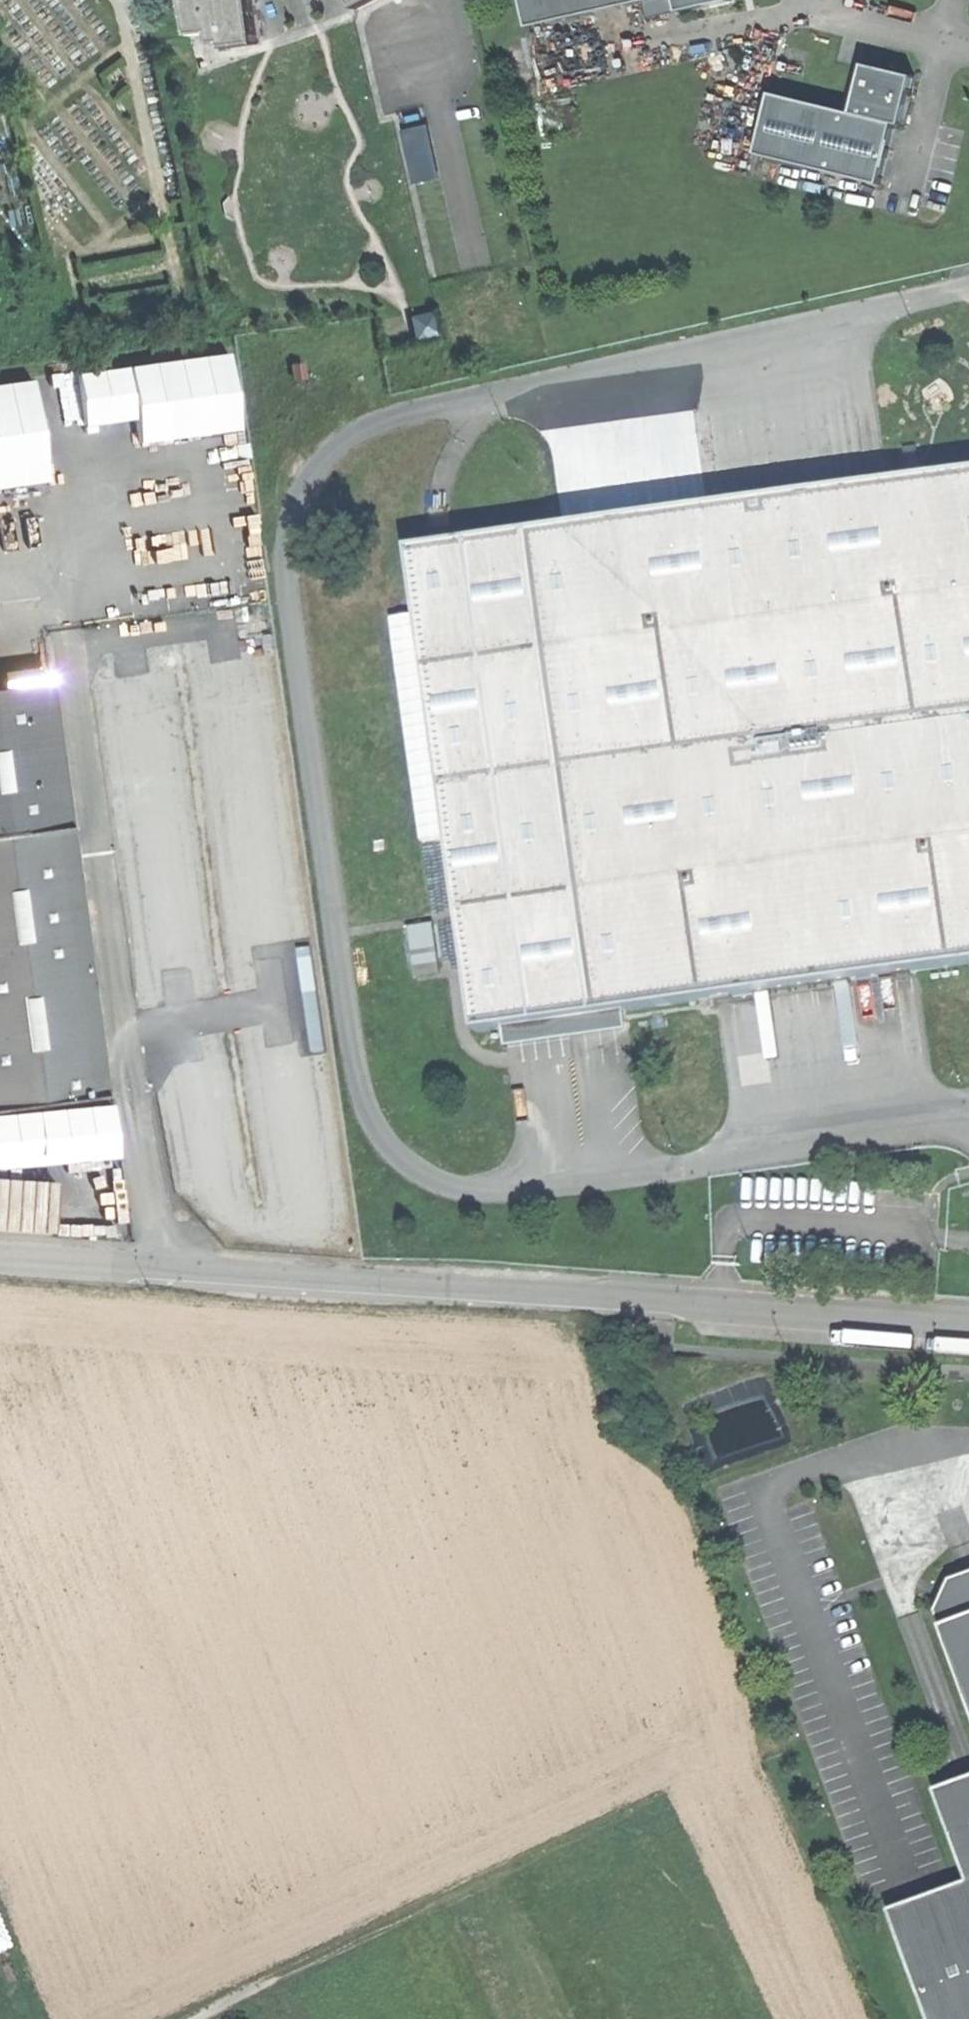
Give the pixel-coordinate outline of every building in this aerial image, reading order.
[(230,46),(264,42),(258,0),(193,0),(199,34),(218,32),(220,43),(230,41),(230,46)] [(363,8),(378,0),(358,0),(363,8)] [(531,28),(654,0),(525,0),(531,28)] [(682,12),(733,0),(679,0),(682,12)] [(858,111),(775,92),(761,153),(886,182),(900,122),(907,123),(919,73),(869,62),(858,111)] [(408,128),(419,181),(445,176),(434,122),(408,128)] [(238,353),(81,368),(86,424),(141,418),(143,439),(245,430),(238,353)] [(53,482),(42,379),(0,383),(0,487),(53,482)] [(472,541),(538,1024),(793,990),(968,966),(968,473),(472,541)] [(538,1024),(472,541),(410,549),(474,1033),(538,1024)] [(0,834),(0,1109),(37,1104),(109,1094),(73,824),(0,834)] [(111,1117),(109,1094),(37,1104),(40,1125),(111,1117)] [(52,1236),(55,1188),(0,1184),(0,1232),(52,1236)] [(942,1630),(968,1621),(968,1576),(950,1583),(936,1614),(942,1630)] [(942,1630),(968,1704),(968,1621),(942,1630)] [(934,1793),(967,1885),(889,1914),(927,2018),(968,2018),(968,1781),(934,1793)]
